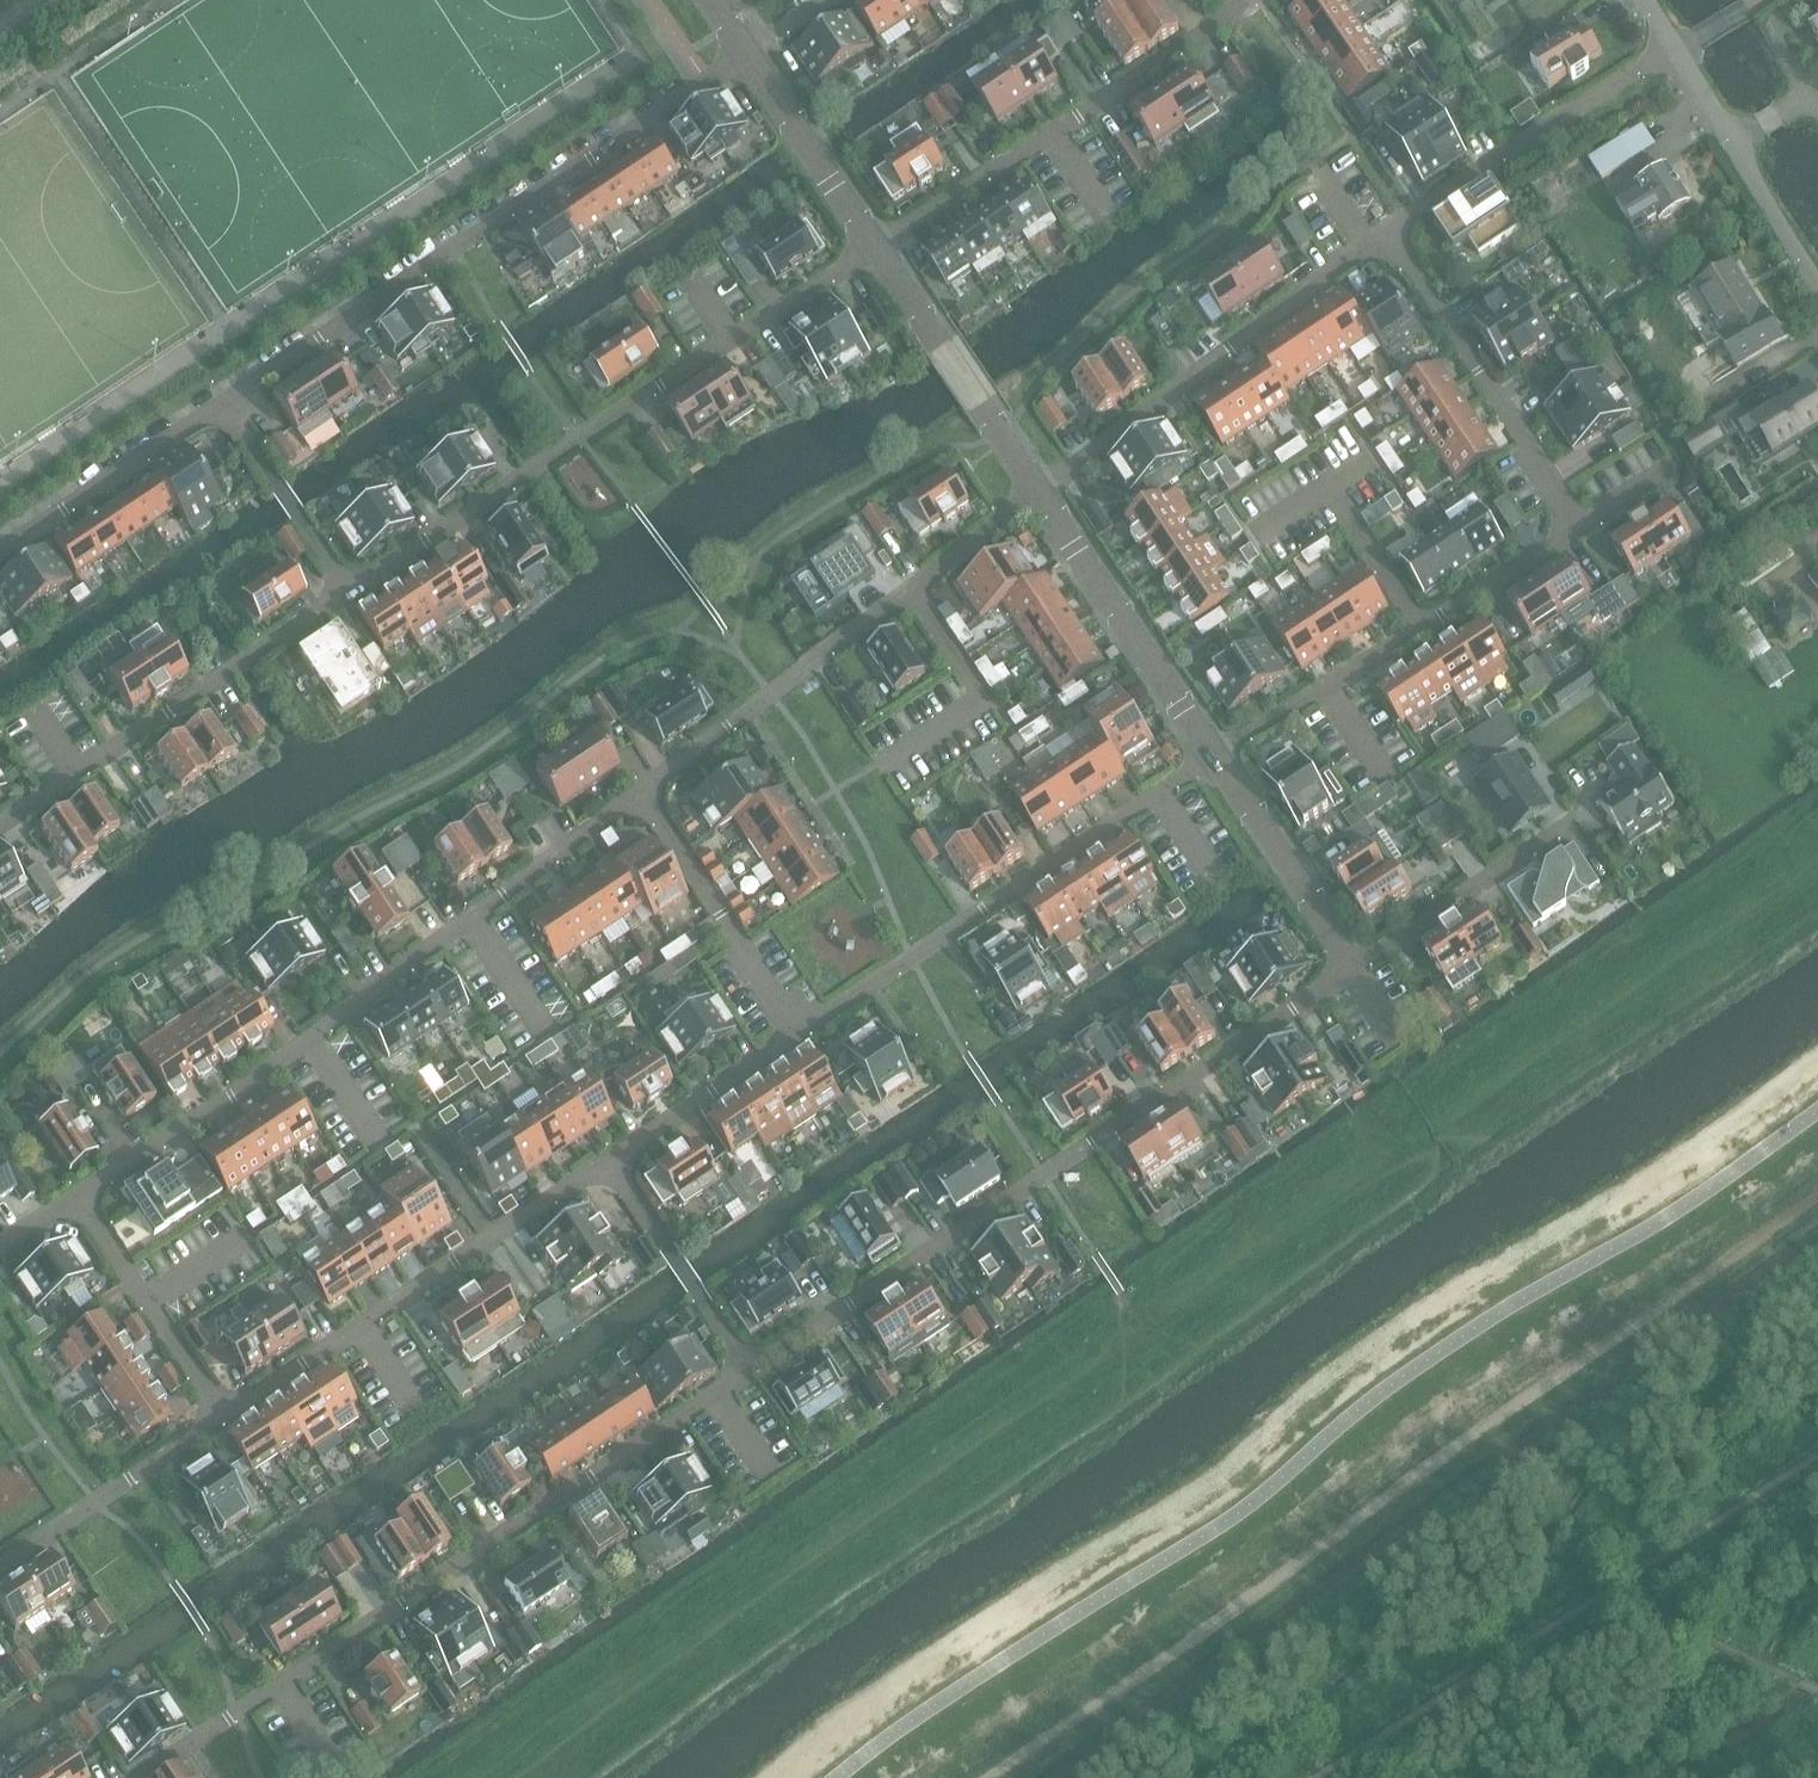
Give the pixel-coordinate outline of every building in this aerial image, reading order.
[(891,0),(866,0),(858,5),(880,38),(905,21),(891,0)] [(927,0),(891,0),(905,21),(930,5),(927,0)] [(1159,0),(1128,0),(1122,4),(1153,49),(1180,31),(1159,0)] [(1348,7),(1343,0),(1310,0),(1290,14),(1304,36),(1348,7)] [(1153,49),(1122,4),(1095,22),(1118,55),(1126,67),(1153,49)] [(1805,6),(1799,11),(1804,19),(1811,14),(1805,6)] [(1319,57),(1362,28),(1348,7),(1304,36),(1319,57)] [(1067,11),(1054,19),(1071,44),(1083,35),(1067,11)] [(874,47),(852,13),(852,12),(821,33),(844,67),(875,47),(875,46),(874,47)] [(1054,19),(1041,28),(1048,38),(1058,52),(1071,44),(1054,19)] [(1809,28),(1817,41),(1817,22),(1809,28)] [(1587,65),(1603,55),(1585,27),(1532,62),(1550,89),(1570,76),(1573,81),(1590,70),(1587,65)] [(1333,79),(1376,50),(1362,28),(1319,57),(1333,79)] [(844,67),(821,33),(790,54),(791,54),(813,87),(813,88),(844,67)] [(1048,38),(1004,67),(1028,104),(1058,84),(1047,67),(1062,57),(1058,52),(1048,38)] [(1422,43),(1409,52),(1416,62),(1429,54),(1422,43)] [(1348,101),(1391,72),(1376,50),(1333,79),(1348,101)] [(894,61),(887,51),(874,59),(881,70),(894,61)] [(903,54),(893,60),(894,61),(898,68),(908,61),(903,54)] [(1445,78),(1429,54),(1416,62),(1433,87),(1445,78)] [(1254,83),(1238,59),(1225,67),(1242,92),(1254,83)] [(1004,67),(975,87),(999,123),(1028,104),(1004,67)] [(1216,108),(1191,71),(1162,91),(1186,127),(1185,128),(1190,136),(1221,116),(1215,108),(1216,108)] [(951,88),(938,96),(955,121),(967,113),(951,88)] [(749,125),(727,91),(698,110),(726,153),(727,152),(722,144),(749,125)] [(1186,127),(1162,91),(1132,111),(1156,147),(1185,128),(1186,127)] [(829,104),(822,94),(810,102),(817,113),(829,104)] [(938,96),(925,105),(942,130),(955,121),(938,96)] [(1468,156),(1429,98),(1408,113),(1446,170),(1468,156)] [(1376,125),(1359,100),(1346,109),(1363,133),(1376,125)] [(1532,102),(1512,115),(1521,130),(1541,117),(1532,102)] [(726,153),(698,110),(670,129),(692,163),(706,154),(711,163),(726,153)] [(1446,170),(1408,113),(1386,127),(1425,185),(1446,170)] [(945,168),(918,126),(891,144),(899,157),(874,173),(894,202),(919,185),(921,189),(935,180),(933,176),(945,168)] [(1603,180),(1635,160),(1622,140),(1590,160),(1603,180)] [(679,174),(658,141),(631,158),(653,191),(679,174)] [(653,191),(631,158),(606,176),(628,209),(653,191)] [(1638,188),(1614,203),(1635,235),(1659,220),(1660,223),(1691,204),(1690,203),(1689,201),(1691,195),(1686,188),(1680,187),(1667,167),(1637,186),(1638,188)] [(707,187),(699,174),(686,183),(694,195),(707,187)] [(628,209),(606,176),(580,193),(602,226),(628,209)] [(1521,228),(1511,213),(1513,212),(1492,181),(1434,220),(1454,250),(1469,240),(1480,256),(1521,228)] [(1056,226),(1027,182),(1001,200),(1025,236),(1029,244),(1056,226)] [(602,226),(580,193),(557,208),(571,230),(579,241),(602,226)] [(571,230),(557,208),(552,200),(518,223),(518,222),(517,222),(537,252),(571,230)] [(1025,236),(1001,200),(976,216),(1000,253),(1001,252),(1025,236)] [(1000,253),(976,216),(951,233),(975,269),(975,270),(979,277),(1006,259),(1001,252),(1000,253)] [(1313,241),(1297,216),(1284,225),(1300,249),(1313,241)] [(805,265),(827,250),(808,221),(758,255),(777,283),(793,273),(794,273),(805,265)] [(590,258),(579,241),(571,230),(537,252),(556,281),(556,280),(589,257),(590,258)] [(975,269),(951,233),(925,250),(949,287),(975,270),(975,269)] [(1076,246),(1069,235),(1056,243),(1064,254),(1076,246)] [(1261,243),(1231,263),(1255,300),(1285,280),(1261,243)] [(1543,244),(1526,256),(1532,265),(1549,254),(1543,244)] [(513,268),(524,261),(515,248),(504,255),(513,268)] [(761,279),(745,254),(732,263),(749,287),(761,279)] [(1526,256),(1501,272),(1502,272),(1510,285),(1535,269),(1532,265),(1526,256)] [(532,273),(524,261),(513,268),(521,280),(532,273)] [(1210,295),(1198,303),(1213,327),(1225,319),(1226,319),(1255,300),(1231,263),(1202,283),(1210,295)] [(1763,315),(1732,265),(1695,288),(1726,338),(1763,315)] [(1377,278),(1370,267),(1357,276),(1364,287),(1377,278)] [(1403,306),(1385,280),(1385,281),(1351,304),(1368,329),(1403,306)] [(1604,299),(1615,290),(1611,285),(1603,284),(1596,288),(1604,299)] [(454,323),(431,290),(403,308),(431,351),(432,350),(426,342),(454,323)] [(665,315),(656,302),(648,290),(636,299),(652,323),(665,315)] [(1490,348),(1537,317),(1518,290),(1503,300),(1502,299),(1486,310),(1487,311),(1472,320),(1490,348)] [(1372,334),(1368,329),(1351,304),(1343,291),(1320,306),(1349,350),(1372,334)] [(872,355),(834,298),(812,312),(851,370),(872,355)] [(971,316),(964,305),(951,314),(958,324),(971,316)] [(1349,350),(1320,306),(1298,320),(1327,364),(1349,350)] [(1424,338),(1403,306),(1368,329),(1372,334),(1390,361),(1390,360),(1423,338),(1424,338)] [(431,351),(403,308),(374,327),(397,362),(410,353),(416,361),(431,351)] [(851,370),(812,312),(790,327),(811,358),(803,363),(815,381),(823,376),(829,384),(851,370)] [(1180,338),(1164,314),(1151,322),(1168,347),(1180,338)] [(1538,354),(1554,343),(1537,317),(1490,348),(1508,374),(1523,364),(1523,365),(1539,354),(1538,354)] [(1327,364),(1298,320),(1277,335),(1306,378),(1327,364)] [(1633,334),(1632,320),(1622,321),(1624,335),(1633,334)] [(471,326),(463,331),(469,341),(478,336),(471,326)] [(603,395),(654,361),(646,348),(652,343),(642,329),(636,333),(635,332),(584,366),(603,395)] [(1306,378),(1277,335),(1255,349),(1262,359),(1260,360),(1289,403),(1291,402),(1284,393),(1306,378)] [(1580,337),(1556,353),(1565,367),(1589,350),(1580,337)] [(1152,382),(1127,345),(1100,363),(1125,400),(1152,382)] [(1589,350),(1565,367),(1573,378),(1597,362),(1589,350)] [(782,352),(769,361),(786,385),(799,377),(782,352)] [(369,353),(360,358),(366,368),(375,363),(369,353)] [(356,394),(332,357),(303,376),(327,413),(356,394)] [(1289,403),(1260,360),(1239,374),(1268,418),(1289,403)] [(769,361),(757,369),(773,393),(786,385),(769,361)] [(1125,400),(1100,363),(1073,381),(1098,418),(1125,400)] [(1412,415),(1456,386),(1441,364),(1397,393),(1412,415)] [(398,392),(382,367),(369,376),(386,400),(398,392)] [(758,411),(728,367),(698,386),(728,431),(758,411)] [(1559,430),(1617,391),(1603,370),(1545,408),(1559,430)] [(1268,418),(1239,374),(1217,388),(1246,432),(1268,418)] [(1406,385),(1398,374),(1386,383),(1393,394),(1406,385)] [(332,421),(327,413),(303,376),(273,396),(302,441),(332,421)] [(1379,393),(1371,382),(1359,391),(1367,402),(1379,393)] [(728,431),(698,386),(669,406),(693,442),(722,423),(727,431),(728,431)] [(1427,437),(1470,408),(1456,386),(1412,415),(1427,437)] [(1736,424),(1747,441),(1761,432),(1775,455),(1817,429),(1817,430),(1817,405),(1816,402),(1812,404),(1805,392),(1810,389),(1809,387),(1783,403),(1779,397),(1736,424)] [(1246,432),(1217,388),(1196,403),(1225,446),(1246,432)] [(1574,451),(1632,413),(1617,391),(1559,430),(1574,451)] [(1068,425),(1052,400),(1039,409),(1055,433),(1068,425)] [(1349,414),(1342,403),(1329,411),(1336,422),(1349,414)] [(1441,458),(1485,429),(1470,408),(1427,437),(1441,458)] [(474,422),(467,411),(454,419),(461,430),(474,422)] [(1336,422),(1329,411),(1316,420),(1323,431),(1336,422)] [(1375,424),(1366,411),(1355,419),(1364,432),(1375,424)] [(1188,455),(1166,421),(1137,440),(1168,486),(1183,476),(1175,464),(1188,455)] [(1621,452),(1646,437),(1638,424),(1613,439),(1621,452)] [(1712,426),(1686,442),(1696,458),(1721,442),(1712,426)] [(1456,480),(1499,451),(1485,429),(1441,458),(1456,480)] [(495,468),(472,434),(444,453),(467,487),(495,468)] [(296,460),(280,435),(267,444),(284,468),(296,460)] [(1309,449),(1301,438),(1288,447),(1296,458),(1309,449)] [(1168,486),(1137,440),(1109,459),(1131,493),(1144,485),(1152,496),(1168,486)] [(1396,457),(1388,444),(1377,451),(1386,464),(1396,457)] [(203,475),(183,445),(149,468),(154,476),(169,497),(203,475)] [(234,445),(221,454),(228,464),(241,456),(237,451),(234,445)] [(1296,458),(1288,447),(1276,455),(1283,466),(1296,458)] [(404,453),(391,462),(398,473),(411,464),(404,453)] [(467,487),(444,453),(415,472),(438,506),(467,487)] [(215,473),(228,464),(221,454),(208,462),(215,473)] [(1405,470),(1396,457),(1386,464),(1394,477),(1405,470)] [(1243,483),(1236,472),(1226,459),(1214,467),(1219,476),(1230,492),(1243,483)] [(1264,459),(1257,463),(1261,469),(1268,465),(1264,459)] [(385,481),(398,473),(391,462),(378,470),(385,481)] [(1219,476),(1214,467),(1211,463),(1200,470),(1209,483),(1219,476)] [(1255,475),(1248,464),(1236,472),(1243,483),(1255,475)] [(958,512),(969,504),(970,503),(951,474),(899,509),(919,538),(944,521),(946,525),(960,515),(958,512)] [(222,502),(203,475),(169,497),(176,509),(187,525),(222,502)] [(176,509),(169,497),(154,476),(130,492),(152,525),(176,509)] [(414,522),(391,488),(362,507),(385,541),(414,522)] [(1427,504),(1419,491),(1408,498),(1417,511),(1427,504)] [(152,525),(130,492),(104,509),(126,542),(152,525)] [(1181,522),(1193,514),(1179,493),(1167,501),(1163,495),(1126,519),(1135,532),(1131,534),(1140,548),(1180,521),(1181,522)] [(1405,506),(1396,493),(1385,500),(1394,513),(1405,506)] [(1524,521),(1507,496),(1494,505),(1511,529),(1524,521)] [(1503,544),(1474,500),(1448,517),(1477,561),(1503,544)] [(1692,540),(1669,505),(1649,519),(1646,515),(1638,521),(1664,559),(1692,540)] [(893,530),(877,506),(864,514),(880,539),(893,530)] [(385,541),(362,507),(334,526),(357,560),(385,541)] [(1235,520),(1227,508),(1216,515),(1224,528),(1235,520)] [(126,542),(104,509),(79,526),(101,559),(126,542)] [(548,559),(515,509),(486,529),(497,545),(504,557),(505,556),(520,579),(548,559)] [(1477,561),(1448,517),(1423,534),(1452,578),(1477,561)] [(1244,534),(1235,520),(1224,528),(1233,541),(1244,534)] [(1157,573),(1197,546),(1196,545),(1181,522),(1180,521),(1140,548),(1141,548),(1144,546),(1152,557),(1148,560),(1157,573)] [(1664,559),(1638,521),(1630,526),(1633,529),(1613,543),(1636,578),(1664,559)] [(877,577),(866,560),(878,552),(859,524),(825,546),(832,556),(800,577),(812,595),(804,600),(816,618),(877,577)] [(101,559),(79,526),(54,543),(76,576),(101,559)] [(1036,541),(1027,529),(1017,536),(1025,548),(1036,541)] [(305,554),(289,530),(276,538),(293,563),(305,554)] [(1452,578),(1423,534),(1397,552),(1426,595),(1452,578)] [(1214,572),(1226,564),(1208,537),(1196,545),(1197,546),(1157,573),(1161,571),(1168,582),(1165,585),(1174,598),(1214,571),(1214,572)] [(1335,550),(1328,539),(1315,547),(1323,558),(1335,550)] [(1742,593),(1795,556),(1784,540),(1732,576),(1742,593)] [(1038,579),(1016,546),(1017,546),(1016,545),(986,565),(1009,599),(1039,580),(1039,579),(1038,579)] [(72,580),(49,546),(20,565),(43,599),(72,580)] [(485,583),(461,546),(448,555),(446,551),(432,560),(434,564),(467,613),(488,599),(480,587),(485,583)] [(1260,559),(1252,546),(1241,553),(1249,566),(1260,559)] [(1323,558),(1315,547),(1302,556),(1310,567),(1323,558)] [(1591,598),(1567,561),(1538,581),(1562,617),(1591,598)] [(467,613),(434,564),(423,571),(421,568),(407,577),(409,581),(442,630),(467,613)] [(20,565),(0,578),(0,596),(14,618),(43,599),(20,565)] [(1009,599),(986,565),(958,584),(958,585),(959,584),(981,617),(981,618),(1003,604),(1009,599)] [(298,598),(290,585),(296,581),(286,566),(234,600),(253,628),(298,598)] [(1390,612),(1361,568),(1339,583),(1368,627),(1390,612)] [(1191,624),(1231,597),(1214,572),(1214,571),(1174,598),(1177,596),(1185,607),(1181,610),(1191,624)] [(1296,585),(1289,574),(1276,582),(1284,593),(1296,585)] [(1809,580),(1817,592),(1817,574),(1809,580)] [(1018,626),(1061,597),(1046,575),(1039,580),(1009,599),(1003,604),(1018,626)] [(1624,577),(1611,585),(1628,610),(1641,602),(1624,577)] [(442,630),(409,581),(398,588),(396,584),(382,594),(384,597),(409,634),(417,647),(442,630)] [(525,605),(508,581),(495,590),(504,604),(490,613),(498,623),(525,605)] [(1562,617),(1538,581),(1508,601),(1533,637),(1562,617)] [(1270,593),(1263,582),(1250,591),(1257,602),(1270,593)] [(1368,627),(1339,583),(1318,598),(1346,641),(1368,627)] [(1611,585),(1599,594),(1615,618),(1628,610),(1611,585)] [(90,597),(83,586),(70,595),(77,606),(90,597)] [(409,634),(384,597),(373,605),(371,601),(357,610),(359,614),(383,651),(409,634)] [(1032,647),(1075,618),(1061,597),(1018,626),(1032,647)] [(1346,641),(1318,598),(1296,612),(1325,655),(1346,641)] [(1229,621),(1222,610),(1208,619),(1216,629),(1229,621)] [(1746,610),(1725,623),(1752,665),(1773,652),(1746,610)] [(1325,655),(1296,612),(1274,627),(1303,670),(1325,655)] [(966,628),(958,616),(947,624),(955,635),(966,628)] [(1046,668),(1089,639),(1075,618),(1032,647),(1046,668)] [(1216,629),(1208,619),(1196,627),(1203,638),(1216,629)] [(1506,657),(1481,621),(1456,637),(1453,634),(1488,687),(1510,672),(1502,660),(1506,657)] [(380,690),(337,626),(336,627),(339,632),(328,639),(326,637),(303,653),(326,687),(324,689),(334,703),(336,701),(342,710),(376,687),(378,691),(380,690)] [(188,674),(157,627),(128,646),(162,696),(170,691),(168,688),(188,674)] [(974,640),(966,628),(955,635),(963,647),(974,640)] [(989,629),(981,635),(988,645),(996,640),(989,629)] [(927,675),(916,658),(909,647),(908,647),(897,631),(869,650),(898,694),(927,675)] [(12,633),(0,641),(0,643),(6,652),(19,644),(12,633)] [(1488,687),(1453,634),(1440,643),(1442,647),(1431,654),(1429,651),(1428,651),(1455,691),(1454,692),(1462,704),(1488,687)] [(1061,691),(1105,662),(1089,639),(1046,668),(1061,691)] [(1287,674),(1264,640),(1265,640),(1265,639),(1236,658),(1259,693),(1287,674),(1287,673),(1287,674)] [(162,696),(128,646),(128,647),(136,659),(108,677),(131,712),(152,698),(154,702),(162,696)] [(390,671),(382,658),(373,646),(361,654),(378,679),(390,671)] [(1259,693),(1236,658),(1231,650),(1213,663),(1218,671),(1207,678),(1207,679),(1207,678),(1230,712),(1229,712),(1259,693)] [(1455,691),(1428,651),(1415,660),(1417,664),(1406,671),(1403,667),(1403,668),(1430,708),(1431,707),(1454,692),(1455,691)] [(1552,682),(1536,657),(1523,666),(1532,680),(1539,690),(1552,682)] [(984,679),(995,671),(987,659),(976,666),(984,679)] [(1546,688),(1559,707),(1594,683),(1596,682),(1583,663),(1581,665),(1546,688)] [(1430,708),(1403,668),(1390,677),(1392,680),(1379,689),(1404,725),(1408,723),(1416,734),(1439,719),(1431,707),(1430,708)] [(94,695),(77,671),(65,679),(81,704),(94,695)] [(1003,683),(995,671),(984,679),(992,690),(1003,683)] [(415,682),(408,672),(395,681),(402,692),(403,691),(415,682)] [(1539,690),(1532,680),(1520,688),(1527,699),(1539,690)] [(1090,694),(1083,683),(1071,691),(1079,702),(1090,694)] [(1137,716),(1118,687),(1118,688),(1084,710),(1099,732),(1103,738),(1137,716)] [(614,688),(602,696),(618,721),(631,712),(614,688)] [(689,729),(705,718),(686,690),(642,719),(662,748),(678,737),(690,730),(689,729)] [(1079,702),(1071,691),(1059,699),(1067,710),(1079,702)] [(605,729),(618,721),(602,696),(589,705),(605,729)] [(856,696),(841,705),(858,731),(873,721),(856,696)] [(1492,722),(1505,713),(1498,702),(1485,711),(1492,722)] [(1028,721),(1020,708),(1009,716),(1017,728),(1028,721)] [(263,734),(247,710),(234,718),(251,743),(263,734)] [(1521,737),(1505,713),(1492,722),(1468,738),(1484,763),(1521,737)] [(234,754),(209,716),(182,734),(207,772),(234,754)] [(1162,753),(1137,716),(1103,738),(1128,775),(1161,752),(1161,753),(1162,753)] [(1039,738),(1051,730),(1044,719),(1031,727),(1039,738)] [(1457,722),(1445,730),(1452,741),(1465,733),(1457,722)] [(1039,738),(1031,727),(1020,735),(1027,746),(1039,738)] [(1439,750),(1452,741),(1445,730),(1432,739),(1439,750)] [(1128,775),(1103,738),(1099,732),(1075,747),(1104,791),(1128,775)] [(618,770),(594,733),(564,753),(588,790),(618,770)] [(207,772),(182,734),(155,752),(180,790),(207,772)] [(997,741),(984,749),(991,760),(1004,752),(997,741)] [(1180,756),(1173,745),(1161,754),(1168,764),(1180,756)] [(774,758),(767,747),(754,755),(761,766),(774,758)] [(1104,791),(1075,747),(1054,762),(1083,805),(1104,791)] [(1001,774),(991,760),(984,749),(972,758),(988,782),(1001,774)] [(1297,750),(1263,773),(1281,801),(1315,778),(1297,750)] [(588,790),(564,753),(535,773),(559,809),(588,790)] [(1549,810),(1535,789),(1532,791),(1523,777),(1526,775),(1514,756),(1478,781),(1490,799),(1500,793),(1509,807),(1499,813),(1513,834),(1528,824),(1527,821),(1533,817),(1535,820),(1549,810)] [(514,760),(501,769),(518,793),(530,785),(514,760)] [(770,794),(747,760),(748,760),(718,779),(741,814),(778,789),(771,794),(770,794)] [(1083,805),(1054,762),(1033,776),(1062,819),(1083,805)] [(1662,787),(1660,788),(1644,764),(1619,781),(1628,795),(1625,797),(1622,808),(1625,812),(1611,821),(1635,857),(1653,844),(1658,852),(1673,842),(1668,835),(1686,822),(1662,787)] [(1315,778),(1281,801),(1301,830),(1335,807),(1350,797),(1330,768),(1324,772),(1315,778)] [(504,802),(518,793),(501,769),(488,777),(504,802)] [(1062,819),(1033,776),(1011,790),(1040,834),(1062,819)] [(741,814),(718,779),(690,798),(690,799),(690,798),(713,832),(734,818),(735,818),(741,814)] [(1366,821),(1395,801),(1385,787),(1379,791),(1356,806),(1366,821)] [(172,813),(156,789),(143,797),(160,822),(172,813)] [(750,841),(793,812),(778,789),(741,814),(735,818),(750,841)] [(119,828),(94,790),(67,808),(92,846),(119,828)] [(160,822),(143,797),(131,806),(147,830),(160,822)] [(92,846),(67,808),(40,826),(71,872),(97,854),(92,846)] [(694,818),(687,808),(675,816),(682,827),(694,818)] [(511,848),(486,811),(459,829),(484,866),(511,848)] [(1457,823),(1448,811),(1423,828),(1431,840),(1457,823)] [(764,862),(808,833),(793,812),(750,841),(764,862)] [(1025,856),(1000,818),(973,836),(999,874),(1025,856)] [(1439,852),(1465,835),(1457,823),(1431,840),(1439,852)] [(484,866),(459,829),(432,847),(457,884),(484,866)] [(619,844),(611,831),(600,838),(608,851),(619,844)] [(942,857),(925,832),(912,841),(929,865),(942,857)] [(778,884),(822,855),(808,833),(764,862),(778,884)] [(406,836),(394,845),(410,869),(422,861),(406,836)] [(999,874),(973,836),(947,854),(972,892),(999,874)] [(1154,873),(1129,836),(1104,853),(1136,901),(1157,887),(1149,875),(1154,873)] [(669,867),(649,838),(649,839),(616,861),(616,860),(615,861),(616,861),(635,890),(669,867)] [(1315,842),(1306,848),(1312,857),(1321,851),(1315,842)] [(1387,870),(1369,843),(1331,868),(1349,895),(1395,865),(1395,864),(1387,870)] [(397,878),(410,869),(394,845),(381,853),(397,878)] [(1567,901),(1571,885),(1590,891),(1600,884),(1575,845),(1548,863),(1542,883),(1533,881),(1529,875),(1508,889),(1534,928),(1567,906),(1567,901)] [(0,848),(0,902),(25,885),(0,848)] [(1136,901),(1104,853),(1101,849),(1088,858),(1090,862),(1079,870),(1076,866),(1111,918),(1136,901)] [(705,870),(716,863),(707,850),(697,857),(705,870)] [(363,887),(378,877),(362,853),(332,873),(350,900),(347,901),(356,915),(359,914),(361,916),(376,906),(363,887)] [(793,906),(836,877),(822,855),(778,884),(793,906)] [(645,905),(635,890),(616,861),(593,876),(622,920),(645,905)] [(724,875),(716,863),(705,870),(713,883),(724,875)] [(62,900),(39,864),(26,872),(43,897),(50,908),(62,900)] [(1367,921),(1413,891),(1395,865),(1349,895),(1367,921)] [(1111,918),(1076,866),(1063,875),(1065,879),(1054,886),(1051,883),(1050,883),(1085,935),(1086,935),(1078,923),(1102,907),(1110,919),(1111,918)] [(688,896),(669,867),(635,890),(645,905),(654,919),(654,918),(687,896),(688,896)] [(622,920),(593,876),(571,891),(600,934),(622,920)] [(407,920),(389,894),(392,892),(383,878),(380,880),(378,877),(363,887),(376,906),(361,916),(377,940),(407,920)] [(1085,935),(1050,883),(1037,892),(1040,895),(1027,904),(1052,941),(1056,938),(1064,950),(1085,935)] [(600,934),(571,891),(550,905),(579,949),(600,934)] [(734,913),(745,906),(736,893),(725,900),(734,913)] [(50,908),(43,897),(30,906),(37,916),(50,908)] [(1187,912),(1180,901),(1167,910),(1174,921),(1187,912)] [(579,949),(550,905),(528,920),(557,963),(579,949)] [(753,918),(745,906),(734,913),(742,926),(753,918)] [(1503,943),(1480,908),(1459,922),(1457,918),(1449,924),(1482,974),(1483,974),(1475,962),(1503,943)] [(325,955),(302,921),(289,929),(283,921),(268,931),(297,973),(325,955)] [(1482,974),(1449,924),(1441,929),(1443,933),(1423,946),(1454,993),(1482,974)] [(360,950),(343,925),(331,934),(347,958),(360,950)] [(1544,951),(1527,926),(1515,935),(1531,959),(1544,951)] [(297,973),(268,931),(253,941),(258,950),(245,958),(268,993),(297,973)] [(694,931),(684,937),(684,938),(691,947),(701,941),(694,931)] [(227,933),(216,941),(221,949),(232,941),(227,933)] [(999,984),(1041,956),(1031,941),(1023,946),(1014,933),(980,956),(999,984)] [(1307,968),(1284,934),(1271,943),(1265,934),(1250,944),(1278,987),(1307,968)] [(684,938),(672,946),(679,956),(689,950),(691,948),(691,947),(684,938)] [(1278,987),(1250,944),(1235,954),(1241,963),(1227,972),(1250,1006),(1278,987)] [(672,946),(660,954),(667,965),(668,963),(679,956),(672,946)] [(183,953),(170,961),(177,971),(190,963),(183,953)] [(1052,990),(1043,977),(1051,971),(1041,956),(999,984),(1018,1013),(1052,990)] [(643,971),(636,960),(623,969),(631,979),(643,971)] [(656,972),(655,972),(663,983),(676,975),(668,963),(667,965),(656,972)] [(1088,978),(1081,967),(1068,976),(1075,987),(1088,978)] [(1219,992),(1202,967),(1190,976),(1206,1000),(1219,992)] [(466,1009),(442,972),(416,989),(441,1026),(466,1009)] [(655,972),(643,981),(650,992),(663,983),(655,972)] [(622,985),(615,975),(602,983),(609,994),(622,985)] [(272,1029),(248,992),(244,995),(236,983),(213,998),(245,1047),(248,1050),(262,1041),(259,1038),(272,1029)] [(609,994),(602,983),(590,991),(597,1002),(609,994)] [(441,1026),(416,989),(391,1006),(416,1042),(441,1026)] [(1451,1015),(1435,990),(1422,999),(1439,1023),(1451,1015)] [(1217,1038),(1186,992),(1159,1010),(1165,1018),(1190,1056),(1217,1038)] [(735,1030),(712,996),(699,1005),(693,996),(678,1007),(706,1049),(735,1030)] [(245,1047),(213,998),(188,1015),(220,1063),(223,1067),(237,1058),(234,1054),(245,1047)] [(416,1042),(391,1006),(365,1024),(389,1060),(416,1042)] [(706,1049),(678,1007),(663,1017),(668,1025),(655,1034),(678,1068),(706,1049)] [(1011,1014),(999,1022),(1007,1033),(1018,1025),(1011,1014)] [(220,1063),(188,1015),(163,1032),(195,1080),(198,1084),(212,1075),(209,1071),(220,1063)] [(1190,1056),(1165,1018),(1138,1036),(1163,1074),(1190,1056)] [(895,1054),(876,1025),(842,1048),(860,1075),(852,1081),(853,1082),(895,1054)] [(1132,1050),(1116,1025),(1103,1033),(1119,1058),(1132,1050)] [(589,1052),(573,1027),(560,1036),(577,1060),(589,1052)] [(1319,1064),(1308,1048),(1294,1027),(1274,1040),(1278,1047),(1271,1052),(1302,1098),(1329,1080),(1318,1064),(1319,1064)] [(195,1080),(163,1032),(138,1049),(172,1101),(186,1091),(184,1088),(195,1080)] [(1119,1058),(1103,1033),(1090,1042),(1107,1066),(1119,1058)] [(550,1058),(558,1053),(551,1042),(537,1051),(544,1062),(550,1058)] [(1369,1070),(1352,1045),(1339,1054),(1356,1078),(1369,1070)] [(841,1099),(806,1047),(793,1056),(795,1059),(784,1067),(816,1115),(841,1099)] [(155,1100),(120,1048),(91,1067),(108,1092),(104,1095),(114,1109),(117,1106),(126,1119),(155,1100)] [(532,1070),(544,1062),(537,1051),(525,1059),(532,1070)] [(1302,1098),(1271,1052),(1244,1069),(1254,1084),(1253,1085),(1264,1100),(1275,1116),(1302,1098)] [(72,1053),(59,1062),(76,1086),(88,1078),(72,1053)] [(914,1082),(895,1054),(853,1082),(862,1097),(871,1091),(880,1105),(914,1082)] [(671,1084),(652,1055),(612,1082),(632,1110),(644,1102),(647,1106),(661,1096),(658,1093),(671,1084)] [(59,1062),(47,1070),(63,1095),(76,1086),(59,1062)] [(483,1062),(470,1071),(477,1082),(490,1073),(483,1062)] [(816,1115),(784,1067),(781,1063),(767,1073),(770,1076),(759,1084),(791,1132),(816,1115)] [(503,1064),(490,1073),(498,1084),(510,1076),(507,1070),(503,1065),(503,1064)] [(1102,1106),(1114,1098),(1095,1069),(1044,1103),(1063,1132),(1088,1116),(1090,1119),(1104,1110),(1102,1106)] [(613,1115),(584,1072),(561,1087),(590,1131),(613,1115)] [(490,1073),(477,1082),(481,1088),(484,1093),(498,1084),(490,1073)] [(458,1079),(445,1087),(453,1098),(466,1090),(458,1079)] [(791,1132),(759,1084),(756,1080),(742,1089),(745,1093),(734,1100),(758,1137),(766,1149),(791,1132)] [(445,1087),(432,1096),(440,1107),(453,1098),(445,1087)] [(590,1131),(561,1087),(539,1101),(568,1145),(590,1131)] [(316,1134),(287,1090),(264,1106),(293,1149),(316,1134)] [(758,1137),(734,1100),(731,1097),(717,1106),(720,1109),(707,1118),(731,1155),(758,1137)] [(98,1154),(63,1101),(34,1120),(69,1173),(98,1154)] [(568,1145),(539,1101),(518,1116),(547,1159),(568,1145)] [(1204,1141),(1179,1104),(1151,1123),(1178,1164),(1204,1147),(1201,1143),(1204,1141)] [(293,1149),(264,1106),(243,1120),(272,1164),(293,1149)] [(458,1119),(451,1108),(438,1117),(445,1128),(458,1119)] [(859,1115),(846,1124),(854,1135),(867,1126),(859,1115)] [(547,1159),(518,1116),(497,1130),(507,1146),(526,1174),(547,1159)] [(507,1146),(497,1130),(488,1117),(453,1139),(473,1169),(507,1146)] [(272,1164),(243,1120),(221,1134),(250,1178),(272,1164)] [(1265,1145),(1248,1120),(1236,1129),(1252,1153),(1265,1145)] [(1178,1164),(1151,1123),(1120,1143),(1121,1145),(1122,1144),(1145,1179),(1144,1180),(1145,1181),(1149,1178),(1151,1182),(1178,1164)] [(1252,1153),(1236,1129),(1223,1137),(1239,1162),(1252,1153)] [(250,1178),(221,1134),(200,1148),(229,1192),(250,1178)] [(405,1155),(397,1144),(384,1152),(392,1163),(405,1155)] [(699,1183),(714,1173),(694,1144),(682,1152),(679,1149),(665,1158),(668,1162),(643,1178),(662,1207),(677,1197),(683,1206),(705,1192),(699,1183)] [(3,1146),(0,1148),(0,1200),(14,1191),(13,1191),(15,1190),(23,1202),(35,1194),(3,1146)] [(526,1174),(507,1146),(473,1169),(491,1196),(526,1174)] [(1001,1180),(982,1151),(939,1180),(935,1175),(923,1184),(938,1206),(951,1198),(958,1209),(1001,1180)] [(154,1236),(222,1192),(200,1158),(172,1176),(166,1168),(134,1190),(161,1230),(154,1235),(154,1236)] [(346,1169),(339,1158),(326,1167),(333,1178),(346,1169)] [(919,1191),(903,1167),(890,1175),(907,1200),(919,1191)] [(433,1197),(413,1168),(379,1191),(388,1204),(399,1220),(433,1197)] [(350,1175),(341,1181),(348,1192),(357,1187),(350,1175)] [(755,1200),(748,1189),(739,1175),(726,1184),(742,1208),(755,1200)] [(907,1200),(890,1175),(877,1184),(894,1208),(907,1200)] [(341,1181),(332,1187),(343,1203),(351,1197),(348,1192),(341,1181)] [(768,1192),(761,1181),(748,1189),(755,1200),(768,1192)] [(301,1188),(293,1193),(300,1204),(309,1198),(306,1195),(301,1188)] [(1164,1214),(1148,1190),(1135,1198),(1152,1223),(1164,1214)] [(842,1219),(832,1225),(859,1265),(868,1258),(874,1266),(903,1247),(888,1225),(881,1213),(880,1214),(865,1191),(837,1211),(842,1219)] [(293,1193),(275,1205),(281,1213),(283,1215),(296,1207),(300,1204),(293,1193)] [(451,1225),(433,1197),(399,1220),(417,1248),(451,1225)] [(300,1204),(296,1207),(303,1218),(316,1210),(310,1201),(309,1198),(300,1204)] [(518,1209),(511,1198),(498,1207),(505,1217),(518,1209)] [(417,1248),(399,1220),(388,1204),(366,1218),(396,1262),(417,1248)] [(588,1206),(562,1223),(598,1276),(624,1259),(608,1236),(609,1235),(598,1220),(588,1206)] [(296,1207),(283,1215),(285,1219),(290,1227),(303,1218),(296,1207)] [(266,1223),(258,1212),(245,1220),(253,1231),(266,1223)] [(396,1262),(366,1218),(345,1232),(374,1276),(396,1262)] [(1061,1272),(1046,1249),(1036,1233),(1035,1233),(1025,1219),(998,1237),(1029,1283),(1034,1291),(1061,1272)] [(562,1223),(534,1241),(544,1256),(543,1257),(556,1276),(557,1276),(570,1295),(596,1278),(598,1276),(562,1223)] [(287,1253),(271,1228),(258,1237),(275,1261),(287,1253)] [(374,1276),(345,1232),(324,1247),(353,1290),(374,1276)] [(463,1245),(456,1234),(443,1243),(450,1254),(463,1245)] [(816,1260),(800,1236),(787,1244),(804,1269),(816,1260)] [(1029,1283),(998,1237),(972,1254),(982,1269),(981,1270),(991,1285),(992,1285),(1003,1300),(1029,1283)] [(93,1273),(70,1239),(42,1257),(70,1300),(85,1290),(80,1282),(93,1273)] [(353,1290),(324,1247),(323,1247),(318,1239),(295,1254),(329,1306),(353,1290)] [(659,1264),(643,1239),(630,1247),(646,1272),(659,1264)] [(1087,1268),(1070,1243),(1057,1252),(1074,1276),(1087,1268)] [(70,1300),(42,1257),(13,1277),(36,1311),(64,1292),(69,1300),(70,1300)] [(785,1272),(732,1307),(751,1336),(777,1319),(788,1312),(788,1311),(804,1300),(785,1272)] [(526,1328),(495,1282),(475,1295),(472,1292),(464,1297),(498,1347),(526,1328)] [(901,1294),(893,1299),(925,1346),(953,1327),(924,1284),(904,1297),(901,1294)] [(556,1296),(543,1305),(560,1330),(573,1321),(556,1296)] [(498,1347),(464,1297),(456,1302),(459,1306),(438,1319),(469,1366),(498,1347)] [(887,1308),(867,1321),(896,1365),(925,1346),(893,1299),(885,1304),(887,1308)] [(305,1337),(280,1300),(250,1319),(275,1357),(305,1337)] [(1005,1325),(988,1300),(975,1309),(992,1333),(1005,1325)] [(547,1338),(560,1330),(543,1305),(531,1313),(547,1338)] [(697,1319),(690,1308),(677,1317),(685,1328),(697,1319)] [(992,1333),(975,1309),(963,1317),(979,1342),(992,1333)] [(57,1351),(72,1372),(120,1340),(103,1314),(67,1339),(69,1343),(57,1351)] [(136,1315),(124,1323),(130,1333),(143,1325),(136,1315)] [(275,1357),(250,1319),(220,1339),(221,1341),(222,1340),(245,1375),(244,1376),(245,1377),(275,1357)] [(212,1346),(196,1321),(183,1330),(199,1354),(212,1346)] [(143,1325),(130,1333),(138,1344),(150,1336),(143,1325)] [(715,1371),(693,1337),(693,1336),(664,1356),(687,1390),(716,1371),(715,1370),(715,1371)] [(137,1365),(129,1354),(133,1351),(124,1337),(120,1340),(72,1372),(73,1374),(84,1366),(100,1389),(137,1365)] [(629,1349),(616,1357),(624,1369),(637,1360),(629,1349)] [(847,1397),(841,1387),(849,1382),(830,1353),(807,1368),(807,1367),(796,1375),(774,1390),(793,1419),(801,1414),(808,1424),(847,1397)] [(687,1390),(664,1356),(635,1375),(658,1409),(657,1409),(687,1390)] [(154,1390),(146,1379),(150,1376),(140,1362),(137,1365),(100,1389),(117,1414),(154,1390)] [(472,1388),(455,1364),(442,1373),(459,1397),(472,1388)] [(170,1365),(157,1373),(164,1383),(176,1375),(170,1365)] [(355,1404),(330,1367),(305,1384),(337,1433),(359,1419),(351,1407),(355,1404)] [(900,1397),(884,1372),(871,1381),(887,1405),(900,1397)] [(176,1375),(164,1383),(171,1394),(184,1386),(176,1375)] [(337,1433),(305,1384),(302,1381),(289,1390),(291,1393),(280,1401),(312,1450),(337,1433)] [(653,1413),(631,1381),(606,1398),(627,1431),(653,1413)] [(887,1405),(871,1381),(858,1389),(875,1414),(887,1405)] [(171,1416),(163,1404),(166,1401),(157,1387),(154,1390),(117,1414),(135,1441),(171,1416)] [(312,1450),(280,1401),(277,1397),(264,1407),(266,1410),(255,1418),(279,1454),(303,1439),(311,1451),(312,1450)] [(627,1431),(606,1398),(581,1415),(602,1447),(627,1431)] [(279,1454),(255,1418),(252,1414),(239,1423),(241,1427),(228,1435),(253,1472),(279,1454)] [(602,1447),(581,1415),(555,1431),(577,1464),(602,1447)] [(577,1464),(555,1431),(529,1449),(551,1482),(577,1464)] [(388,1444),(380,1432),(369,1439),(377,1452),(388,1444)] [(226,1433),(215,1440),(222,1451),(234,1443),(228,1435),(226,1433)] [(498,1440),(469,1459),(500,1506),(529,1487),(521,1475),(524,1472),(515,1458),(512,1461),(498,1440)] [(346,1450),(338,1455),(347,1468),(355,1463),(346,1450)] [(661,1474),(661,1475),(683,1509),(688,1517),(690,1519),(704,1509),(697,1499),(712,1490),(689,1456),(661,1474)] [(232,1484),(214,1457),(180,1479),(198,1507),(232,1484)] [(475,1487),(458,1463),(433,1480),(449,1504),(475,1487)] [(661,1475),(632,1494),(655,1528),(660,1536),(688,1517),(683,1509),(661,1475)] [(252,1514),(243,1500),(251,1495),(241,1479),(232,1484),(198,1507),(218,1536),(252,1514)] [(300,1488),(291,1494),(297,1504),(306,1497),(300,1488)] [(626,1540),(597,1497),(567,1517),(596,1560),(626,1540)] [(421,1499),(394,1517),(400,1525),(425,1562),(451,1545),(421,1499)] [(703,1516),(692,1523),(701,1535),(711,1528),(703,1516)] [(690,1542),(701,1535),(692,1523),(682,1530),(690,1542)] [(400,1525),(360,1551),(386,1588),(425,1562),(400,1525)] [(198,1529),(190,1534),(204,1555),(214,1549),(200,1528),(198,1529)] [(345,1538),(331,1547),(348,1571),(361,1563),(345,1538)] [(660,1562),(644,1539),(631,1547),(647,1571),(660,1562)] [(336,1580),(348,1571),(331,1547),(319,1555),(336,1580)] [(73,1591),(49,1556),(51,1555),(50,1554),(19,1574),(44,1611),(75,1591),(74,1590),(73,1591)] [(566,1584),(547,1556),(504,1584),(524,1613),(566,1584)] [(19,1574),(0,1587),(0,1608),(15,1631),(44,1611),(19,1574)] [(340,1619),(316,1583),(286,1603),(311,1639),(340,1619)] [(456,1593),(435,1607),(473,1665),(494,1651),(496,1654),(505,1647),(499,1639),(488,1620),(478,1626),(456,1593)] [(116,1625),(100,1601),(87,1609),(103,1634),(116,1625)] [(311,1639),(286,1603),(256,1623),(280,1659),(311,1639)] [(435,1607),(413,1622),(433,1653),(425,1659),(437,1677),(446,1671),(451,1680),(473,1665),(435,1607)] [(249,1638),(232,1613),(220,1621),(236,1646),(249,1638)] [(525,1622),(512,1631),(529,1655),(541,1647),(525,1622)] [(516,1664),(529,1655),(512,1631),(499,1639),(516,1664)] [(25,1651),(12,1659),(28,1684),(41,1675),(25,1651)] [(419,1696),(393,1656),(364,1676),(372,1688),(369,1691),(378,1705),(382,1702),(390,1715),(419,1696)] [(0,1667),(0,1669),(16,1692),(28,1684),(12,1659),(0,1667)] [(456,1706),(440,1682),(427,1690),(443,1715),(456,1706)] [(186,1728),(163,1694),(135,1712),(130,1704),(129,1704),(157,1747),(186,1728)] [(157,1747),(129,1704),(114,1714),(119,1723),(106,1732),(129,1766),(157,1747)] [(380,1728),(364,1704),(351,1712),(367,1737),(380,1728)] [(100,1736),(84,1711),(71,1720),(88,1744),(100,1736)] [(38,1767),(45,1777),(87,1777),(67,1748),(38,1767)] [(5,1777),(45,1777),(38,1767),(33,1759),(5,1777)] [(185,1759),(157,1777),(198,1777),(185,1759)]
